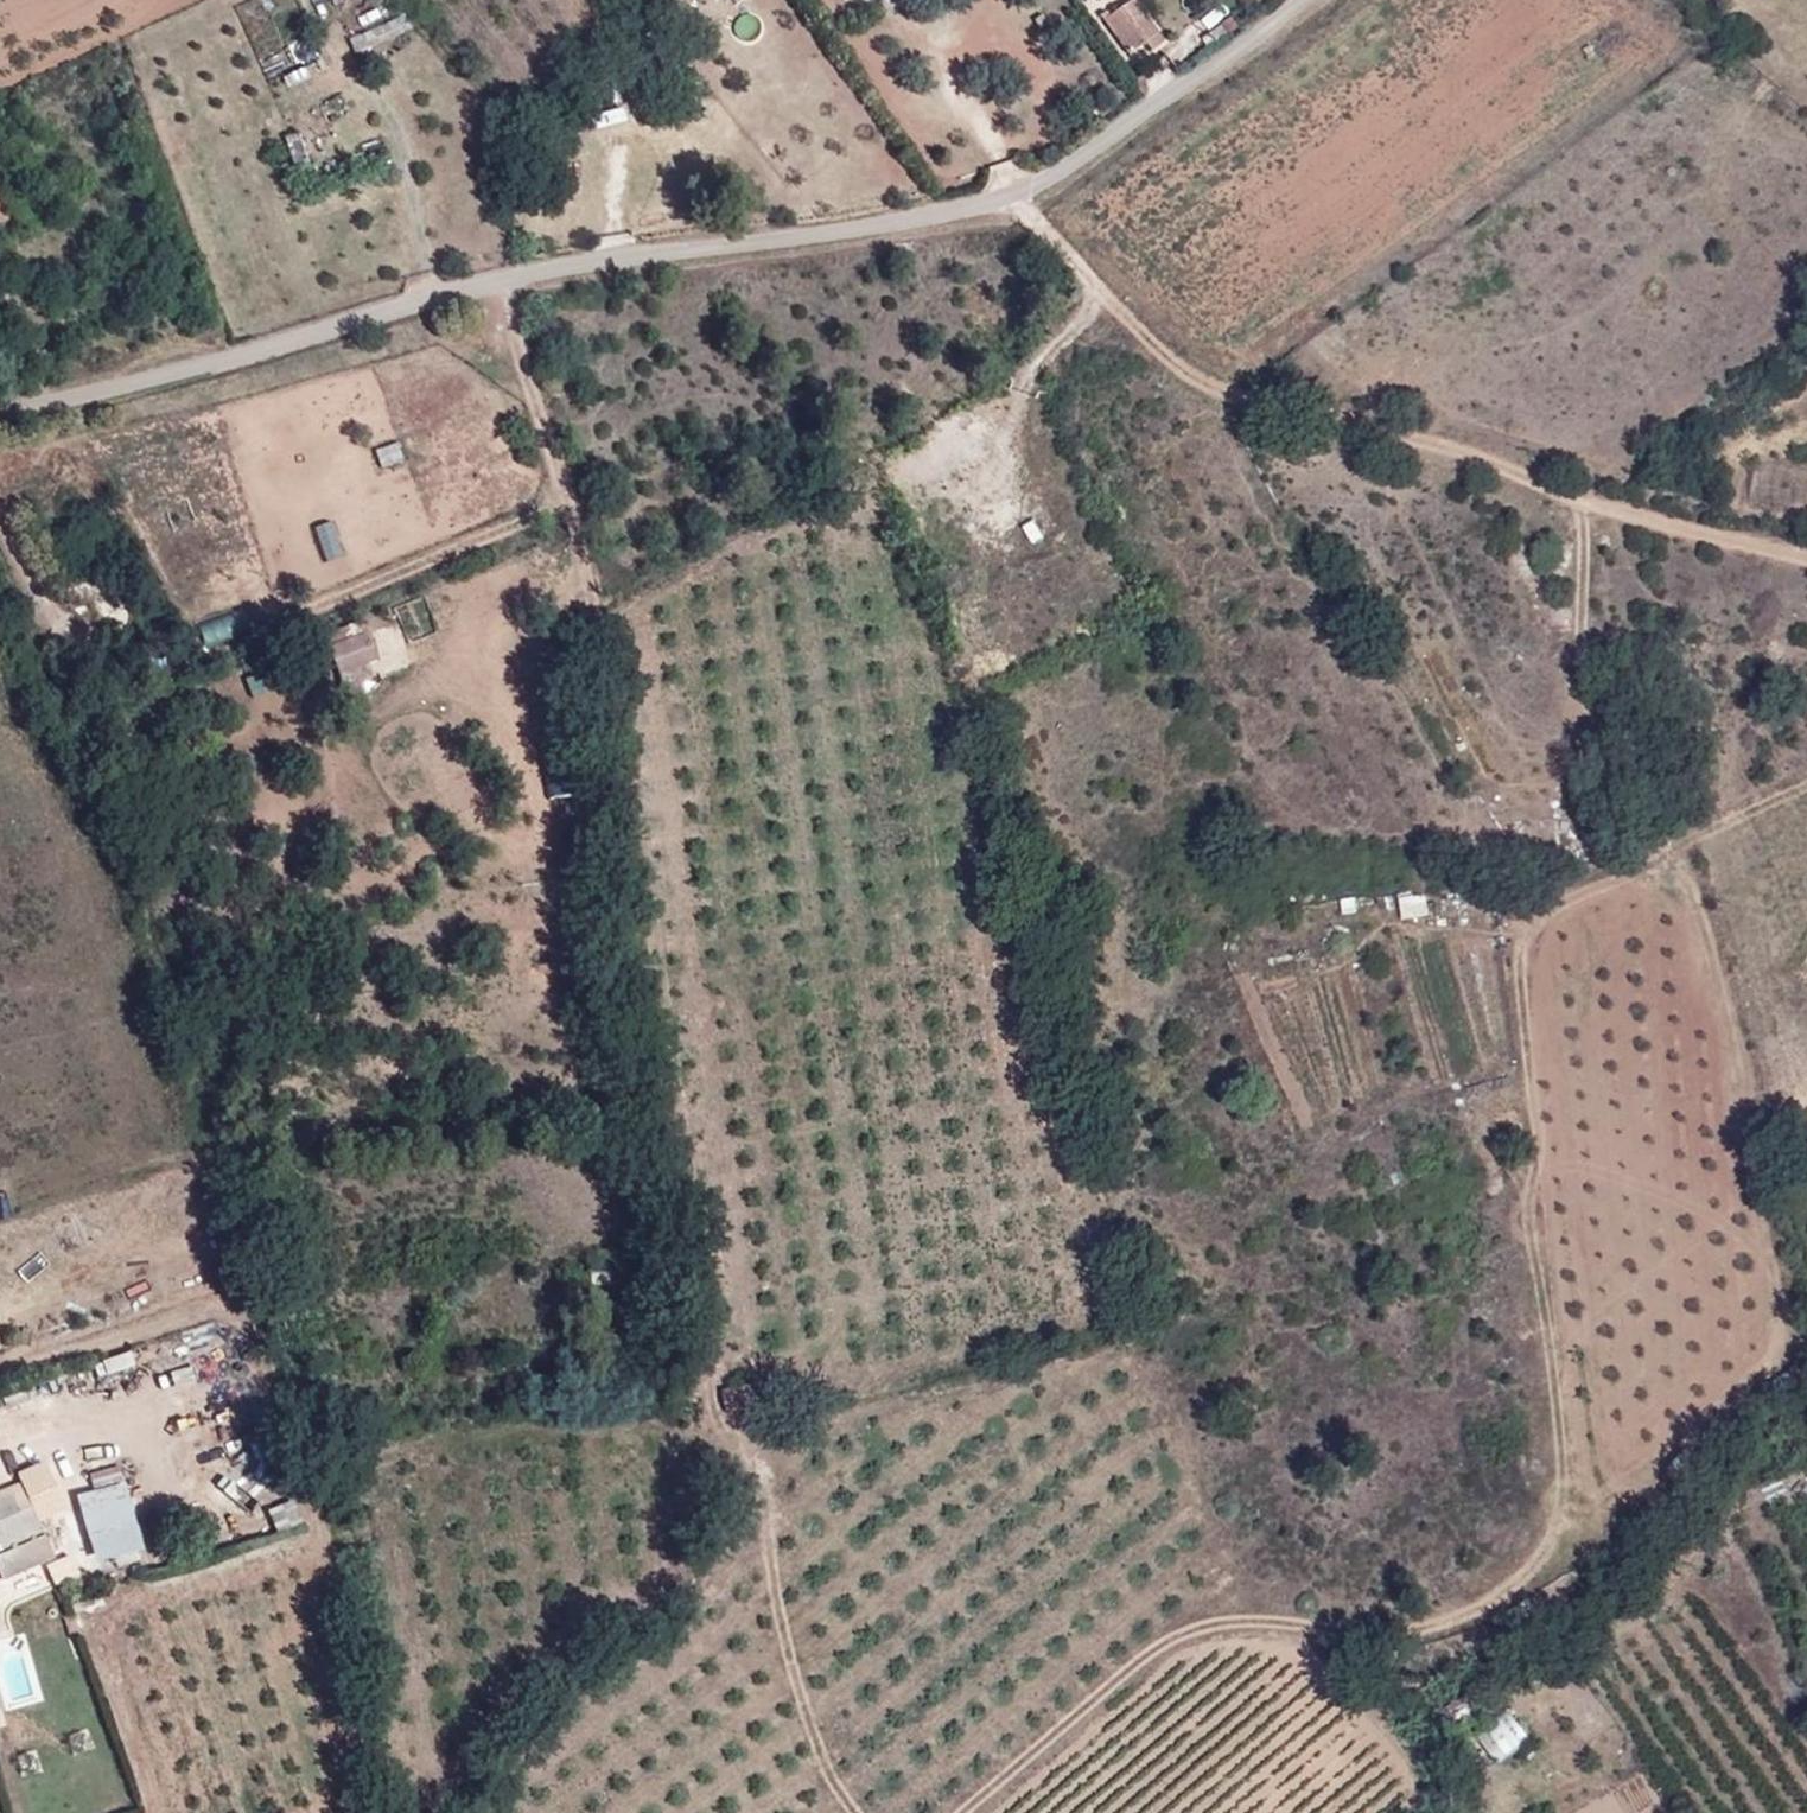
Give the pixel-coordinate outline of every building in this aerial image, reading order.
[(1103,22),(1129,56),(1140,48),(1145,56),(1164,42),(1132,0),(1103,22)] [(343,674),(379,660),(369,631),(332,645),(343,674)] [(1087,897),(1074,898),(1074,908),(1088,907),(1087,897)] [(94,1560),(144,1551),(129,1466),(93,1472),(96,1490),(83,1492),(94,1560)] [(43,1535),(29,1502),(19,1507),(14,1496),(9,1498),(0,1502),(0,1553),(43,1535)] [(21,1598),(12,1575),(0,1580),(0,1606),(21,1598)]
